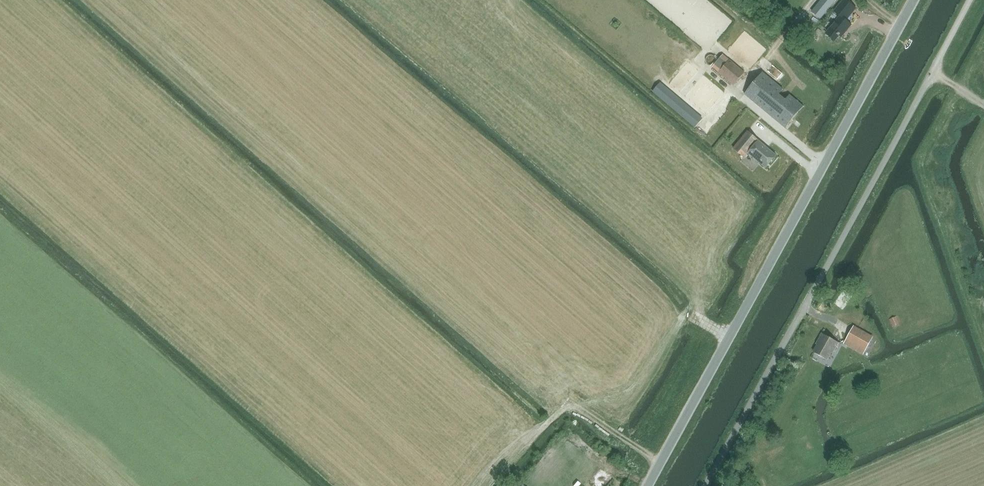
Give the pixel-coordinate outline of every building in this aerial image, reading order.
[(845,0),(826,23),(832,28),(827,35),(835,42),(844,31),(845,33),(851,26),(846,21),(851,15),(850,14),(854,8),(845,0)] [(711,48),(709,57),(716,58),(718,50),(711,48)] [(737,79),(748,67),(727,48),(716,60),(737,79)] [(717,62),(713,67),(720,73),(724,67),(717,62)] [(762,73),(745,94),(786,128),(803,107),(789,95),(786,99),(779,93),(783,89),(776,84),(762,73)] [(660,82),(653,91),(659,97),(689,123),(695,128),(703,119),(697,113),(693,118),(662,92),(666,88),(660,82)] [(710,109),(706,115),(714,120),(718,114),(710,109)] [(765,168),(776,156),(748,132),(734,148),(745,158),(749,154),(765,168)] [(895,316),(888,319),(891,326),(898,324),(895,316)] [(866,351),(873,338),(854,327),(847,340),(866,351)] [(819,345),(814,353),(828,361),(833,353),(834,354),(839,344),(823,335),(818,345),(819,345)]
